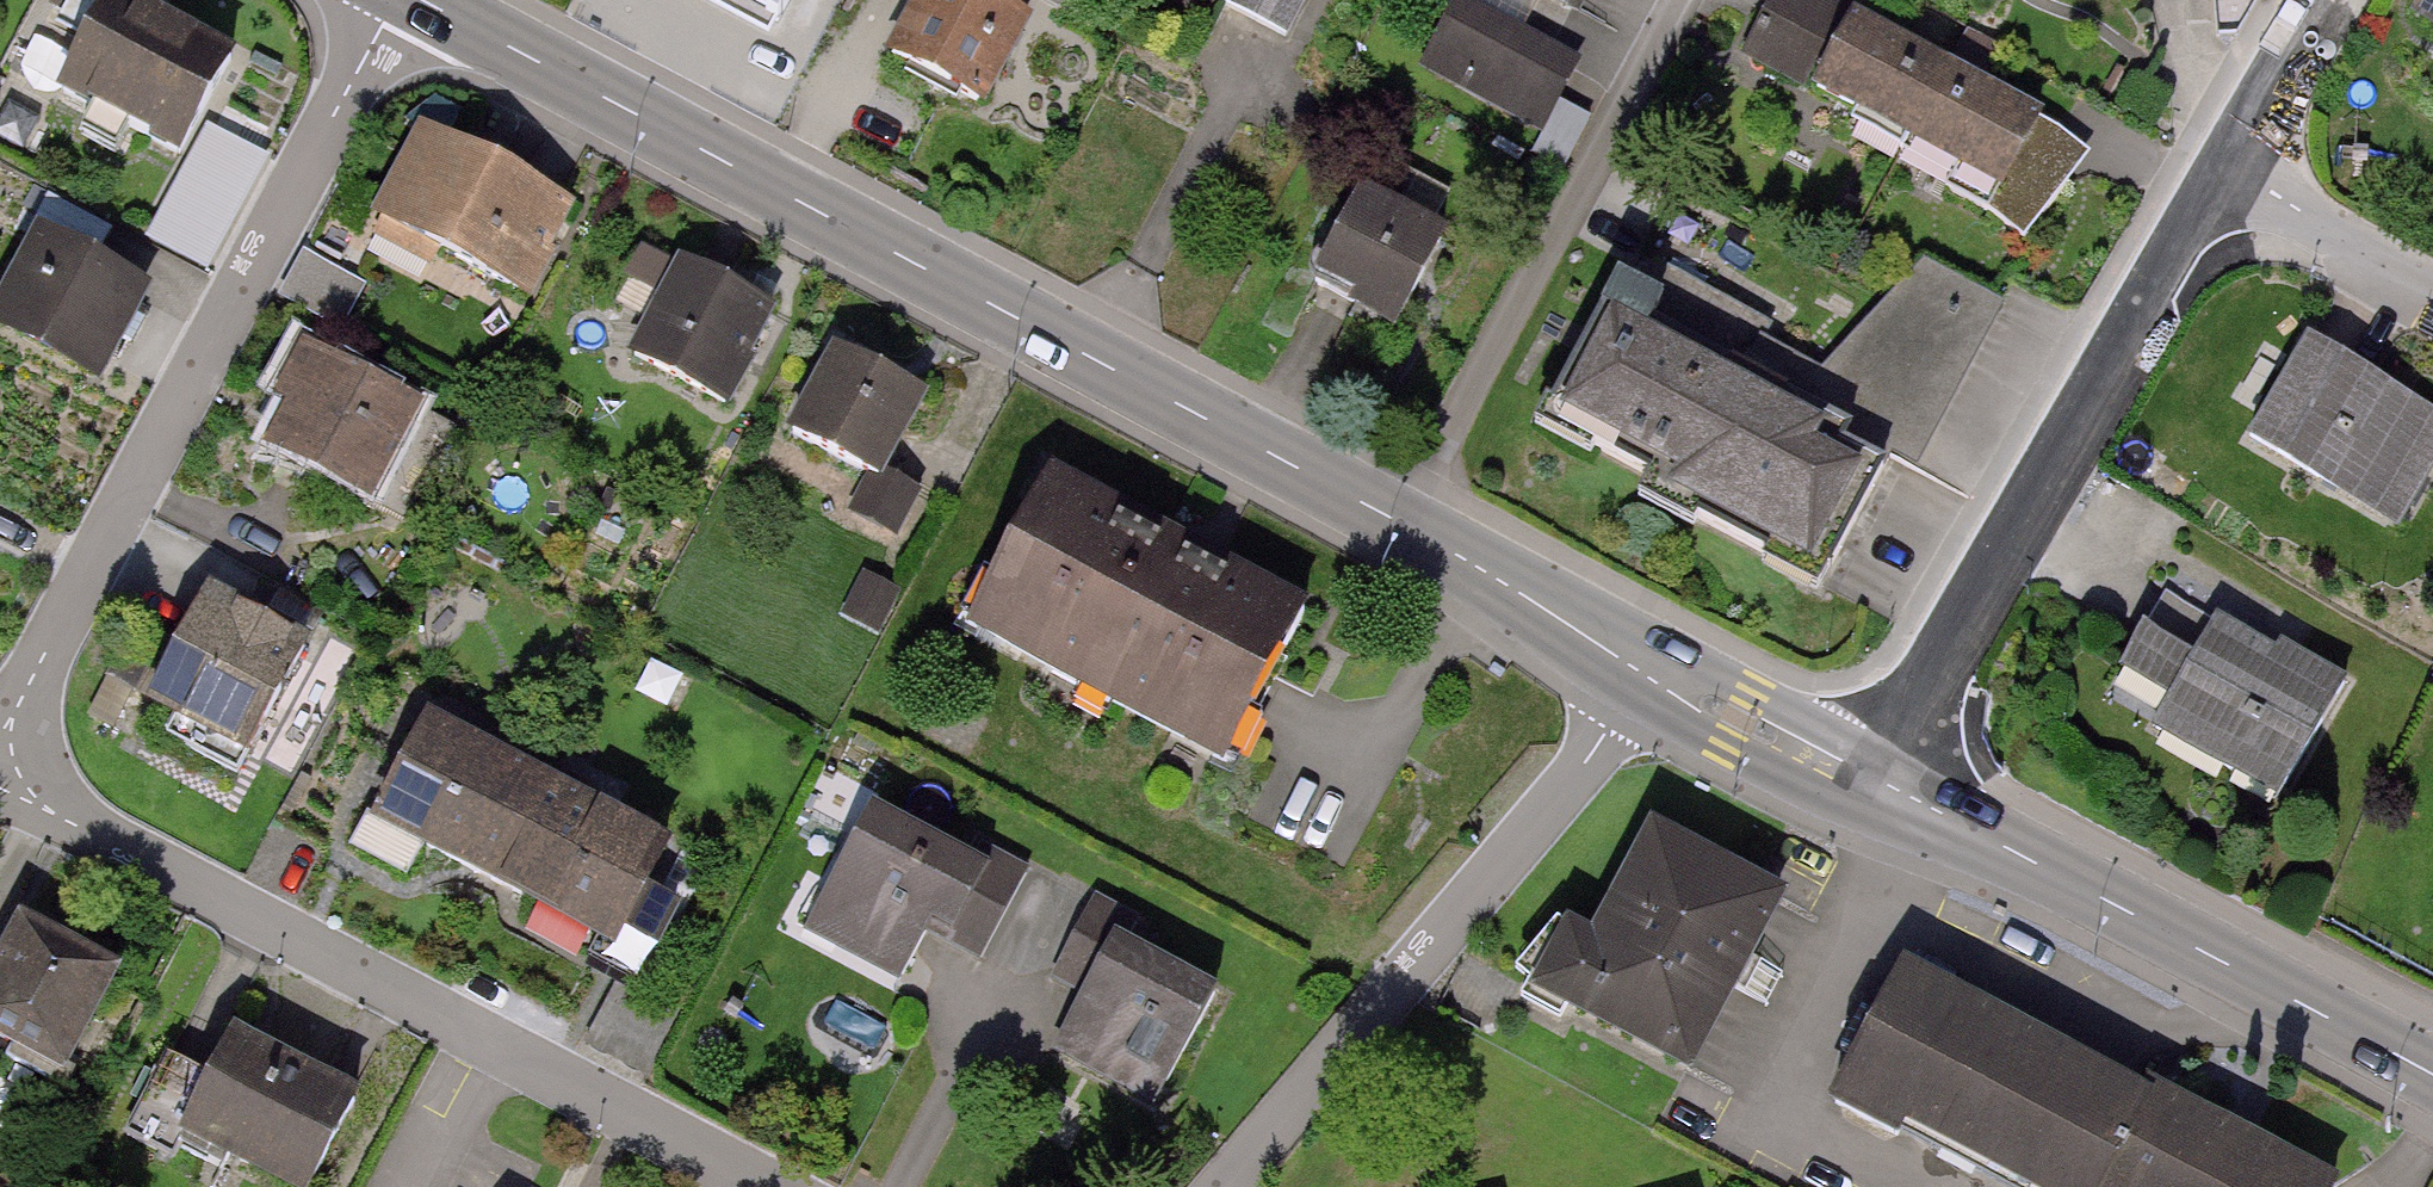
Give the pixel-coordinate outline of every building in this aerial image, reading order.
[(128,0),(55,0),(50,9),(86,27),(54,92),(181,156),(233,54),(128,0)] [(777,36),(795,0),(707,0),(777,36)] [(883,54),(987,108),(1034,18),(1000,0),(911,0),(883,54)] [(1309,0),(1215,0),(1290,38),(1309,0)] [(1417,70),(1541,135),(1580,61),(1523,32),(1468,3),(1463,0),(1453,0),(1417,70)] [(1468,3),(1523,32),(1540,0),(1469,0),(1468,3)] [(1583,0),(1563,0),(1578,9),(1583,0)] [(1848,24),(1804,0),(1774,0),(1741,62),(1807,98),(1848,24)] [(2432,19),(2432,0),(2425,0),(2419,10),(2432,19)] [(1848,24),(1807,98),(1902,149),(1943,75),(1848,24)] [(2037,126),(1943,75),(1902,149),(1998,201),(1987,221),(2017,251),(2082,160),(2037,126)] [(551,250),(575,205),(421,121),(370,214),(380,220),(370,237),(432,270),(442,251),(530,299),(556,252),(551,250)] [(270,156),(207,122),(143,240),(206,274),(270,156)] [(1358,192),(1313,279),(1355,300),(1350,310),(1396,334),(1446,236),(1358,192)] [(111,229),(48,196),(35,221),(99,254),(111,229)] [(154,287),(37,224),(0,293),(0,334),(100,388),(154,287)] [(752,355),(776,311),(678,258),(675,264),(642,247),(621,276),(658,295),(626,355),(729,411),(758,358),(752,355)] [(367,284),(302,250),(278,297),(342,331),(367,284)] [(1641,490),(1632,508),(1807,602),(1885,458),(1912,472),(1999,311),(1933,276),(1818,380),(1655,292),(1635,329),(1600,310),(1534,432),(1641,490)] [(2310,335),(2248,440),(2399,530),(2432,473),(2432,407),(2310,335)] [(423,409),(426,405),(303,341),(274,397),(287,403),(263,448),(406,522),(456,426),(423,409)] [(889,472),(930,396),(833,344),(786,431),(867,474),(847,511),(898,539),(924,491),(889,472)] [(964,629),(1224,764),(1308,604),(1048,469),(964,629)] [(901,590),(862,571),(840,616),(879,635),(901,590)] [(243,757),(249,761),(311,643),(206,588),(173,650),(129,626),(99,682),(175,721),(168,735),(236,771),(243,757)] [(2194,653),(2144,624),(2119,667),(2168,696),(2150,727),(2279,801),(2349,680),(2281,641),(2276,649),(2216,615),(2194,653)] [(369,821),(618,950),(675,841),(426,712),(369,821)] [(873,805),(806,933),(900,983),(925,935),(980,963),(1031,867),(996,849),(987,865),(873,805)] [(1692,1079),(1790,894),(1650,821),(1590,934),(1565,921),(1528,993),(1692,1079)] [(1080,996),(1048,1055),(1153,1110),(1217,989),(1116,935),(1128,912),(1096,895),(1050,981),(1080,996)] [(0,948),(0,1044),(66,1078),(124,969),(18,913),(0,948)] [(1827,1105),(1898,1143),(1903,1135),(2002,1186),(2109,1186),(2157,1096),(1903,963),(1827,1105)] [(363,1094),(234,1027),(208,1076),(164,1054),(122,1134),(173,1160),(181,1147),(224,1169),(227,1163),(274,1186),(314,1186),(363,1094)] [(2109,1186),(2333,1186),(2337,1180),(2161,1088),(2157,1096),(2109,1186)]
